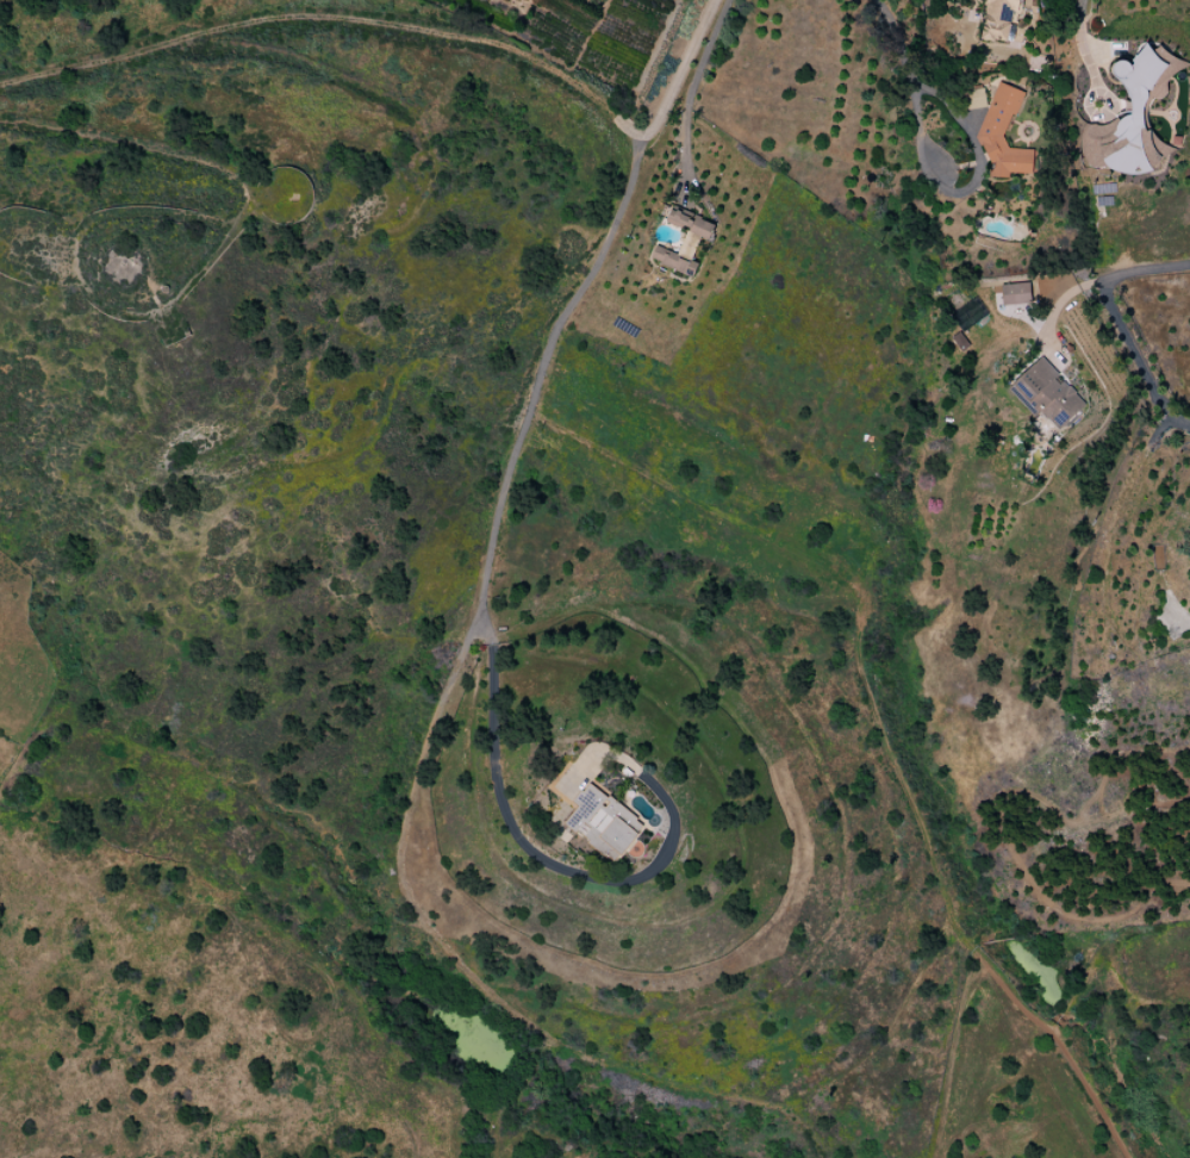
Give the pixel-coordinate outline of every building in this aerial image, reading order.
[(1011,12),(1016,13),(1018,0),(986,0),(980,39),(1007,43),(1011,12)] [(1083,165),(1098,167),(1107,166),(1114,172),(1133,175),(1151,173),(1170,149),(1148,131),(1145,130),(1143,117),(1148,91),(1169,66),(1171,56),(1161,47),(1152,49),(1146,44),(1133,60),(1132,63),(1125,62),(1110,64),(1111,74),(1126,86),(1130,118),(1088,124),(1087,124),(1082,129),(1080,143),(1083,165)] [(1032,175),(1034,150),(1005,148),(1005,138),(1022,91),(996,82),(988,105),(984,177),(1008,178),(1010,174),(1032,175)] [(714,224),(672,206),(665,221),(708,239),(714,224)] [(693,277),(698,263),(691,261),(700,237),(686,232),(678,254),(655,246),(649,261),(693,277)] [(1003,306),(1030,303),(1027,282),(1000,286),(1003,306)] [(1084,405),(1057,375),(1058,374),(1042,357),(1012,384),(1056,432),(1084,405)] [(645,824),(601,791),(600,792),(587,782),(572,802),(577,806),(563,824),(615,863),(645,824)]
